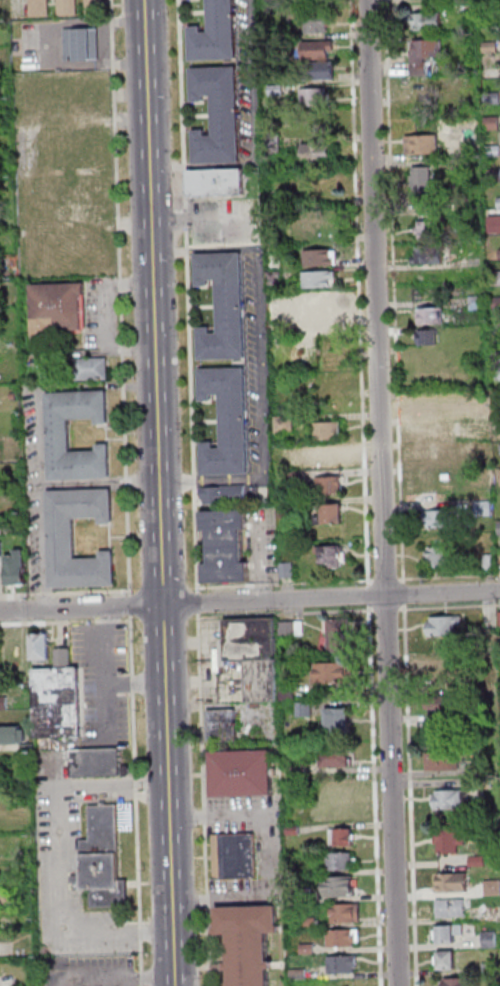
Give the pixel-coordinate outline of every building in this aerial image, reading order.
[(209,32),(207,0),(233,0),(235,58),(189,60),(188,26),(200,25),(201,32),(209,32)] [(88,16),(88,5),(106,5),(106,15),(88,16)] [(32,17),(32,7),(50,6),(51,17),(32,17)] [(60,17),(60,6),(79,6),(79,16),(60,17)] [(441,29),(440,13),(412,13),(412,29),(441,29)] [(305,33),(327,33),(327,15),(305,15),(305,33)] [(100,29),(101,61),(67,62),(66,30),(100,29)] [(411,39),(411,75),(428,75),(428,57),(441,57),(441,39),(411,39)] [(304,58),(333,58),(333,40),(304,41),(304,58)] [(334,79),(334,61),(308,61),(308,79),(334,79)] [(190,68),(235,66),(239,161),(193,163),(192,129),(204,129),(205,135),(213,135),(211,94),(204,95),(204,100),(191,101),(190,68)] [(412,78),(412,100),(442,100),(442,78),(412,78)] [(327,87),(304,87),(304,106),(327,106),(327,87)] [(437,154),(437,134),(406,134),(406,154),(437,154)] [(302,161),(330,161),(330,142),(302,142),(302,161)] [(434,166),(412,166),(412,191),(434,191),(434,166)] [(245,168),(186,169),(187,196),(245,196),(245,168)] [(418,221),(418,237),(439,237),(439,221),(418,221)] [(414,264),(435,264),(435,245),(414,245),(414,264)] [(304,249),(304,266),(336,266),(336,249),(304,249)] [(195,254),(240,252),(245,359),(198,361),(197,326),(210,326),(210,332),(218,332),(215,279),(208,279),(208,285),(196,285),(195,254)] [(335,270),(303,270),(303,287),(335,287),(335,270)] [(85,327),(55,327),(55,343),(35,343),(34,286),(86,284),(87,295),(84,295),(85,327)] [(300,293),(300,328),(335,328),(335,293),(300,293)] [(413,306),(413,325),(444,325),(444,306),(413,306)] [(418,344),(436,344),(436,329),(418,329),(418,344)] [(77,359),(110,359),(110,379),(78,380),(77,359)] [(44,366),(58,365),(59,381),(44,381),(44,366)] [(199,368),(244,366),(249,474),(202,475),(201,441),(214,440),(214,447),(221,446),(219,393),(212,393),(212,399),(200,400),(199,368)] [(47,394),(111,391),(112,425),(97,426),(97,420),(70,421),(71,453),(99,452),(98,445),(113,445),(114,478),(51,481),(47,394)] [(422,440),(456,440),(456,420),(422,420),(422,440)] [(315,439),(340,439),(340,421),(315,421),(315,439)] [(341,467),(341,449),(315,449),(315,467),(341,467)] [(316,475),(316,493),(342,493),(342,475),(316,475)] [(49,492),(115,490),(116,525),(102,525),(102,519),(77,519),(78,560),(102,559),(102,552),(116,552),(117,587),(52,589),(49,492)] [(316,515),(316,523),(343,523),(343,503),(323,503),(323,515),(316,515)] [(249,582),(248,561),(245,561),(244,510),(201,511),(201,531),(207,531),(208,563),(203,563),(203,583),(249,582)] [(456,527),(456,511),(429,511),(429,527),(456,527)] [(345,545),(319,545),(319,568),(345,568),(345,545)] [(452,565),(452,546),(426,546),(426,565),(452,565)] [(8,557),(18,557),(18,551),(26,551),(26,557),(27,556),(28,585),(9,586),(8,557)] [(428,635),(461,635),(461,616),(428,616),(428,635)] [(276,701),(275,617),(222,618),(223,647),(214,647),(214,669),(228,669),(228,661),(244,661),(245,701),(276,701)] [(327,619),(327,651),(350,651),(350,619),(327,619)] [(34,635),(52,634),(53,661),(35,661),(34,635)] [(3,635),(23,635),(24,663),(4,664),(3,635)] [(57,649),(72,649),(73,668),(58,668),(57,649)] [(461,678),(461,659),(430,659),(430,678),(461,678)] [(313,662),(313,684),(353,684),(353,662),(313,662)] [(84,738),(38,740),(35,671),(81,669),(84,738)] [(456,694),(429,695),(429,721),(457,721),(456,694)] [(10,710),(0,711),(0,697),(10,697),(10,710)] [(349,729),(349,704),(326,704),(326,729),(349,729)] [(207,741),(238,741),(238,709),(207,709),(207,741)] [(22,744),(0,744),(0,728),(25,727),(26,744),(22,744)] [(22,744),(26,744),(35,743),(35,753),(23,753),(22,744)] [(74,780),(73,751),(123,749),(124,778),(74,780)] [(273,796),(272,749),(211,750),(211,797),(273,796)] [(321,766),(352,766),(352,749),(321,749),(321,766)] [(424,770),(458,770),(458,752),(424,752),(424,770)] [(468,809),(468,790),(431,790),(431,809),(468,809)] [(92,841),(91,807),(119,806),(121,854),(122,882),(130,882),(132,908),(94,909),(93,891),(78,892),(78,884),(74,884),(73,877),(85,876),(83,841),(92,841)] [(353,828),(330,828),(330,846),(353,846),(353,828)] [(460,853),(460,844),(464,844),(464,830),(436,830),(436,853),(460,853)] [(212,833),(212,879),(257,879),(257,833),(212,833)] [(354,870),(354,852),(327,852),(327,870),(354,870)] [(467,891),(467,873),(436,873),(436,891),(467,891)] [(324,876),(324,896),(354,896),(354,876),(324,876)] [(14,905),(0,905),(0,890),(13,890),(14,905)] [(468,916),(468,898),(436,898),(436,916),(468,916)] [(359,903),(331,903),(331,922),(359,922),(359,903)] [(267,932),(269,985),(229,985),(227,934),(216,934),(215,906),(277,904),(278,932),(267,932)] [(485,905),(486,921),(499,920),(499,905),(485,905)] [(454,942),(454,929),(460,929),(460,925),(434,925),(434,942),(454,942)] [(359,946),(359,929),(327,929),(327,946),(359,946)] [(455,969),(455,950),(434,950),(434,969),(455,969)] [(357,973),(357,955),(327,955),(327,973),(357,973)] [(470,978),(440,978),(440,985),(470,985),(470,978)]
